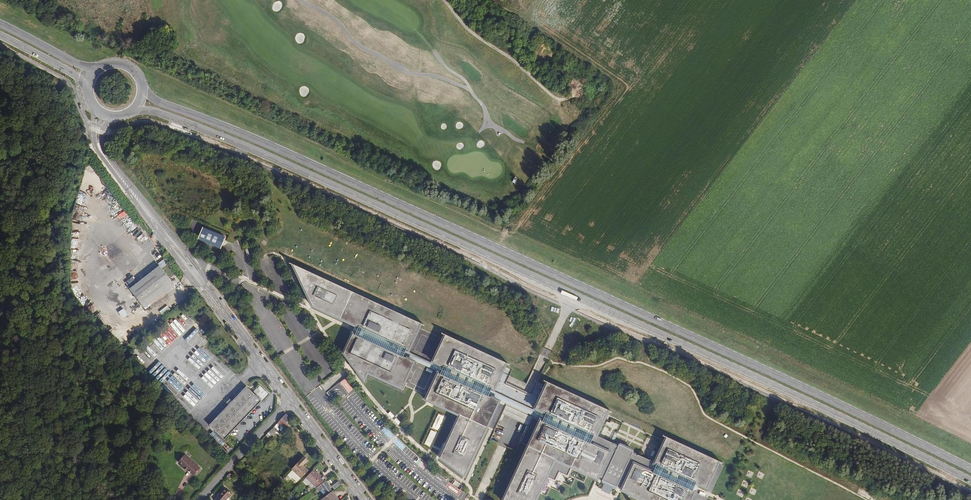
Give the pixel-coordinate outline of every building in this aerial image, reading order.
[(225,235),(202,226),(197,238),(220,247),(225,235)] [(103,257),(109,252),(107,250),(110,247),(108,244),(99,252),(103,257)] [(405,347),(418,321),(290,261),(309,303),(355,324),(354,326),(353,328),(352,330),(352,331),(349,330),(340,350),(360,377),(363,369),(398,385),(410,358),(400,353),(400,351),(402,348),(402,346),(405,347)] [(134,294),(147,310),(177,287),(164,271),(134,294)] [(123,296),(117,302),(122,307),(128,302),(123,296)] [(119,314),(124,320),(136,310),(131,304),(119,314)] [(163,315),(171,309),(168,305),(160,311),(163,315)] [(195,348),(206,337),(196,328),(186,339),(195,348)] [(172,329),(163,336),(169,345),(176,340),(175,339),(177,337),(172,329)] [(504,359),(441,332),(429,358),(439,363),(438,365),(437,368),(436,370),(434,369),(422,397),(431,401),(455,412),(435,454),(460,472),(488,409),(494,398),(483,393),(484,391),(486,388),(487,385),(489,386),(501,365),(504,359)] [(437,368),(438,365),(402,348),(400,351),(437,368)] [(718,461),(666,437),(654,462),(637,454),(637,455),(632,453),(633,451),(618,444),(617,446),(613,444),(613,443),(596,435),(608,410),(547,382),(534,409),(545,414),(544,416),(543,419),(542,421),(540,420),(503,499),(536,499),(546,477),(555,480),(559,472),(567,476),(571,467),(597,479),(598,476),(603,478),(601,481),(604,483),(613,487),(616,488),(618,485),(622,487),(621,490),(642,499),(690,499),(695,491),(692,490),(693,488),(694,485),(696,482),(706,487),(718,461)] [(264,401),(249,387),(214,425),(229,439),(264,401)] [(498,398),(543,419),(544,416),(499,395),(498,398)] [(502,414),(528,426),(532,417),(506,405),(502,414)] [(439,413),(432,428),(439,430),(445,416),(439,413)] [(272,439),(275,435),(285,424),(291,431),(295,427),(291,423),(294,419),(289,415),(270,437),(272,439)] [(385,427),(382,430),(386,435),(390,440),(394,436),(385,427)] [(431,429),(425,444),(431,447),(437,432),(431,429)] [(204,472),(188,458),(181,466),(187,471),(186,473),(190,476),(191,475),(198,480),(199,479),(203,474),(204,472)] [(305,463),(303,460),(294,469),(304,477),(311,469),(305,465),(305,463)] [(323,479),(315,472),(308,480),(316,487),(323,479)] [(452,484),(455,486),(453,488),(450,486),(448,489),(456,494),(458,489),(460,490),(463,485),(454,480),(452,484)] [(332,488),(327,482),(318,490),(320,492),(323,491),(325,494),(332,488)] [(610,494),(613,487),(604,483),(601,490),(606,493),(610,494)] [(233,491),(228,496),(226,498),(225,498),(223,499),(236,499),(239,496),(233,491)]
